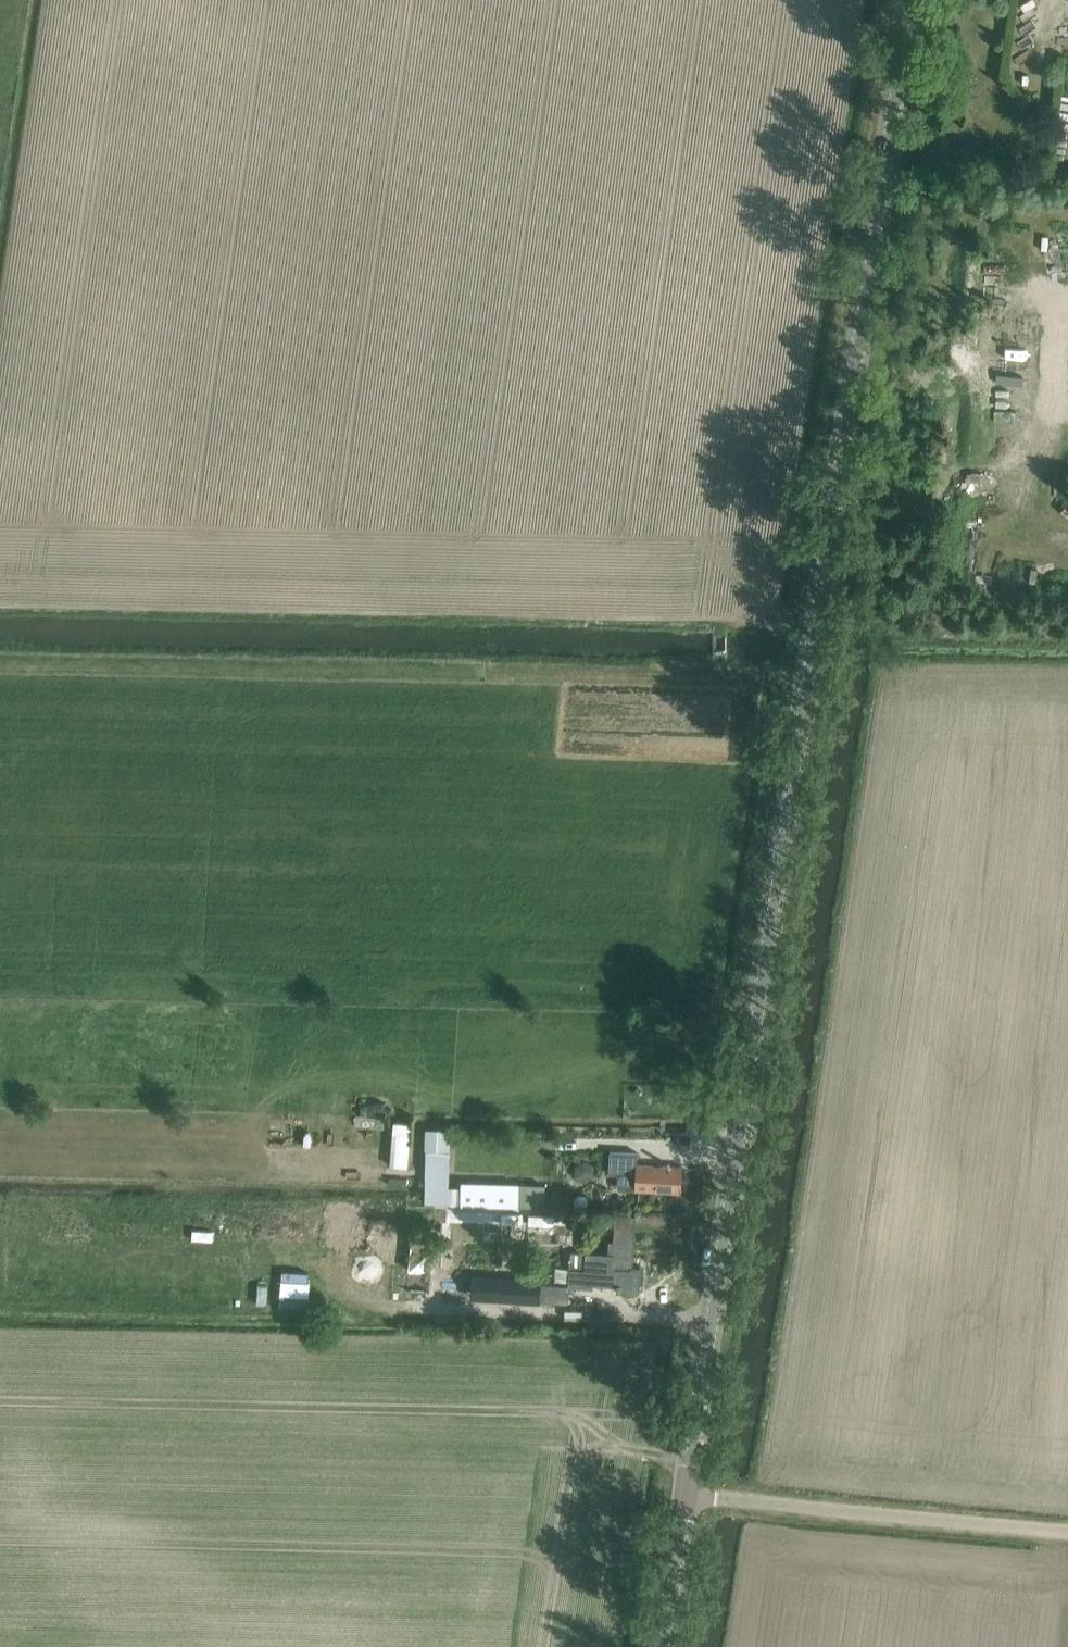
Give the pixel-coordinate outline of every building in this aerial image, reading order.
[(392,1167),(411,1168),(413,1121),(394,1121),(392,1167)] [(639,1153),(611,1151),(610,1174),(623,1174),(623,1188),(660,1191),(682,1192),(683,1167),(671,1166),(671,1164),(668,1164),(668,1166),(638,1164),(638,1155),(639,1155),(639,1153)] [(454,1183),(454,1202),(547,1204),(547,1183),(523,1183),(523,1178),(466,1177),(466,1183),(454,1183)] [(568,1194),(547,1193),(547,1208),(567,1209),(568,1194)] [(572,1253),(569,1286),(591,1287),(592,1283),(617,1285),(616,1291),(621,1291),(621,1288),(638,1290),(638,1292),(640,1292),(641,1268),(633,1267),(636,1216),(614,1214),(612,1243),(610,1243),(610,1255),(572,1253)] [(568,1300),(569,1286),(534,1283),(533,1298),(568,1300)]
